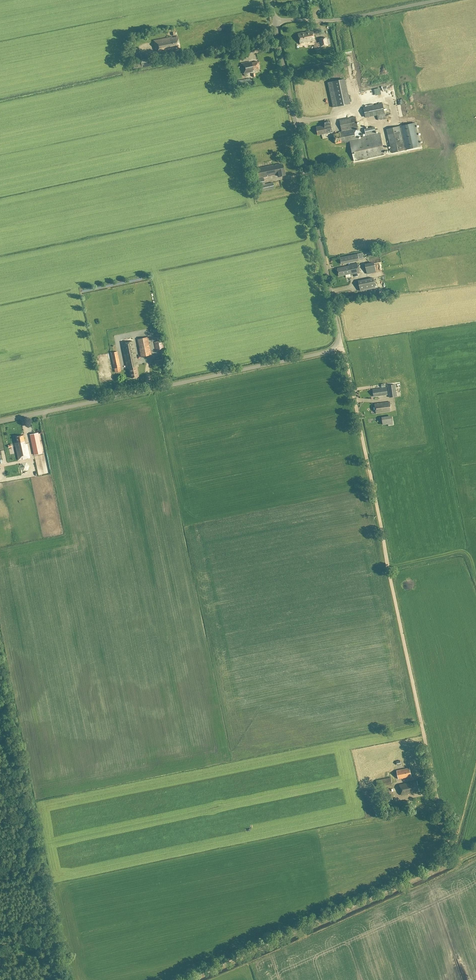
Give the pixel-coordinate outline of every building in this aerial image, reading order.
[(314,40),(312,31),(297,34),(299,43),(314,40)] [(177,37),(172,38),(172,37),(154,41),(156,53),(166,51),(166,50),(169,49),(170,50),(172,50),(172,49),(179,48),(177,37)] [(325,37),(319,39),(320,47),(327,45),(325,37)] [(130,40),(131,47),(138,45),(136,38),(130,40)] [(251,62),(249,62),(241,64),(243,74),(253,71),(253,70),(258,69),(257,62),(252,63),(251,62)] [(249,79),(238,81),(232,82),(233,88),(251,85),(249,79)] [(385,113),(384,113),(382,99),(363,103),(364,108),(366,117),(377,115),(378,120),(386,118),(385,113)] [(380,133),(365,136),(359,137),(355,117),(339,120),(342,131),(341,131),(341,132),(336,133),(338,143),(343,142),(343,143),(350,142),(354,161),(384,155),(380,133)] [(324,122),(325,125),(316,127),(318,135),(332,132),(330,121),(324,122)] [(420,147),(415,123),(386,129),(392,153),(420,147)] [(258,178),(275,175),(275,173),(278,172),(279,176),(285,175),(283,164),(280,165),(280,163),(256,169),(258,178)] [(265,184),(263,178),(258,179),(261,192),(274,188),(272,183),(265,184)] [(341,264),(354,261),(358,261),(357,254),(352,255),(340,257),(341,264)] [(351,275),(358,273),(359,273),(357,263),(349,265),(349,266),(337,268),(339,276),(351,274),(351,275)] [(374,263),(365,265),(367,274),(376,272),(374,263)] [(380,284),(383,283),(381,277),(385,275),(383,271),(375,273),(377,280),(379,279),(380,284)] [(360,291),(365,290),(375,288),(373,278),(358,281),(360,291)] [(138,339),(141,357),(151,355),(147,337),(138,339)] [(138,367),(133,341),(122,344),(127,369),(129,369),(131,378),(138,377),(137,367),(138,367)] [(154,342),(156,352),(164,351),(162,341),(154,342)] [(117,351),(111,353),(114,368),(120,367),(117,351)] [(396,397),(394,385),(387,386),(389,398),(396,397)] [(388,395),(387,388),(373,390),(374,397),(388,395)] [(390,402),(375,404),(376,413),(391,411),(390,402)] [(38,433),(30,435),(34,455),(42,453),(38,433)] [(16,443),(15,443),(18,460),(30,458),(27,444),(25,444),(23,435),(15,437),(16,443)] [(28,463),(21,468),(25,473),(31,468),(28,463)] [(409,768),(397,771),(398,779),(411,776),(409,768)] [(376,781),(377,787),(392,784),(391,778),(376,781)] [(419,791),(417,781),(399,785),(401,795),(414,792),(419,791)]
